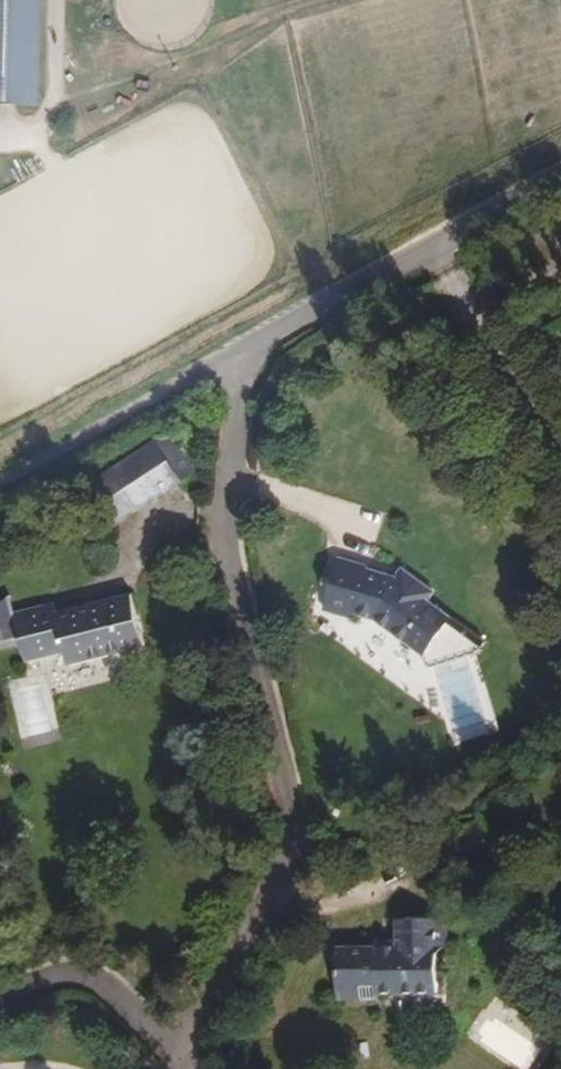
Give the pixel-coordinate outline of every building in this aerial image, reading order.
[(44,115),(48,0),(0,0),(0,112),(44,115)] [(196,472),(171,434),(84,493),(110,531),(196,472)] [(358,604),(354,618),(379,626),(429,654),(454,616),(427,602),(434,592),(412,578),(406,588),(391,582),(369,575),(368,569),(339,560),(327,597),(358,604)] [(406,588),(412,578),(397,573),(391,582),(406,588)] [(135,608),(100,617),(95,605),(56,614),(54,606),(13,617),(8,595),(0,601),(0,645),(18,641),(37,637),(44,659),(66,654),(72,666),(145,648),(135,608)] [(100,617),(135,608),(132,596),(95,605),(100,617)] [(353,623),(354,618),(358,604),(327,597),(321,612),(353,623)] [(22,664),(44,659),(37,637),(18,641),(22,664)] [(51,738),(41,690),(25,692),(35,742),(51,738)] [(436,990),(436,946),(436,916),(395,917),(393,947),(334,946),(333,1000),(379,1001),(381,992),(436,990)] [(436,916),(436,946),(450,946),(450,916),(436,916)]
